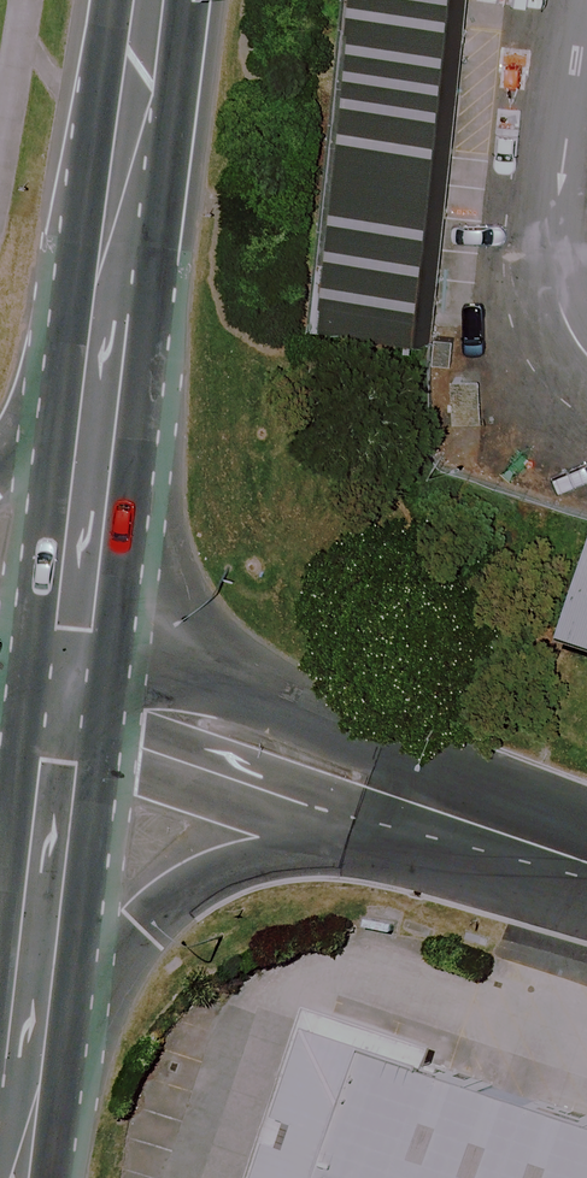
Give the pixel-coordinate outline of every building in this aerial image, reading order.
[(465,0),(345,0),(309,333),(428,345),(465,0)] [(342,1018),(287,1177),(586,1177),(586,1102),(342,1018)]
